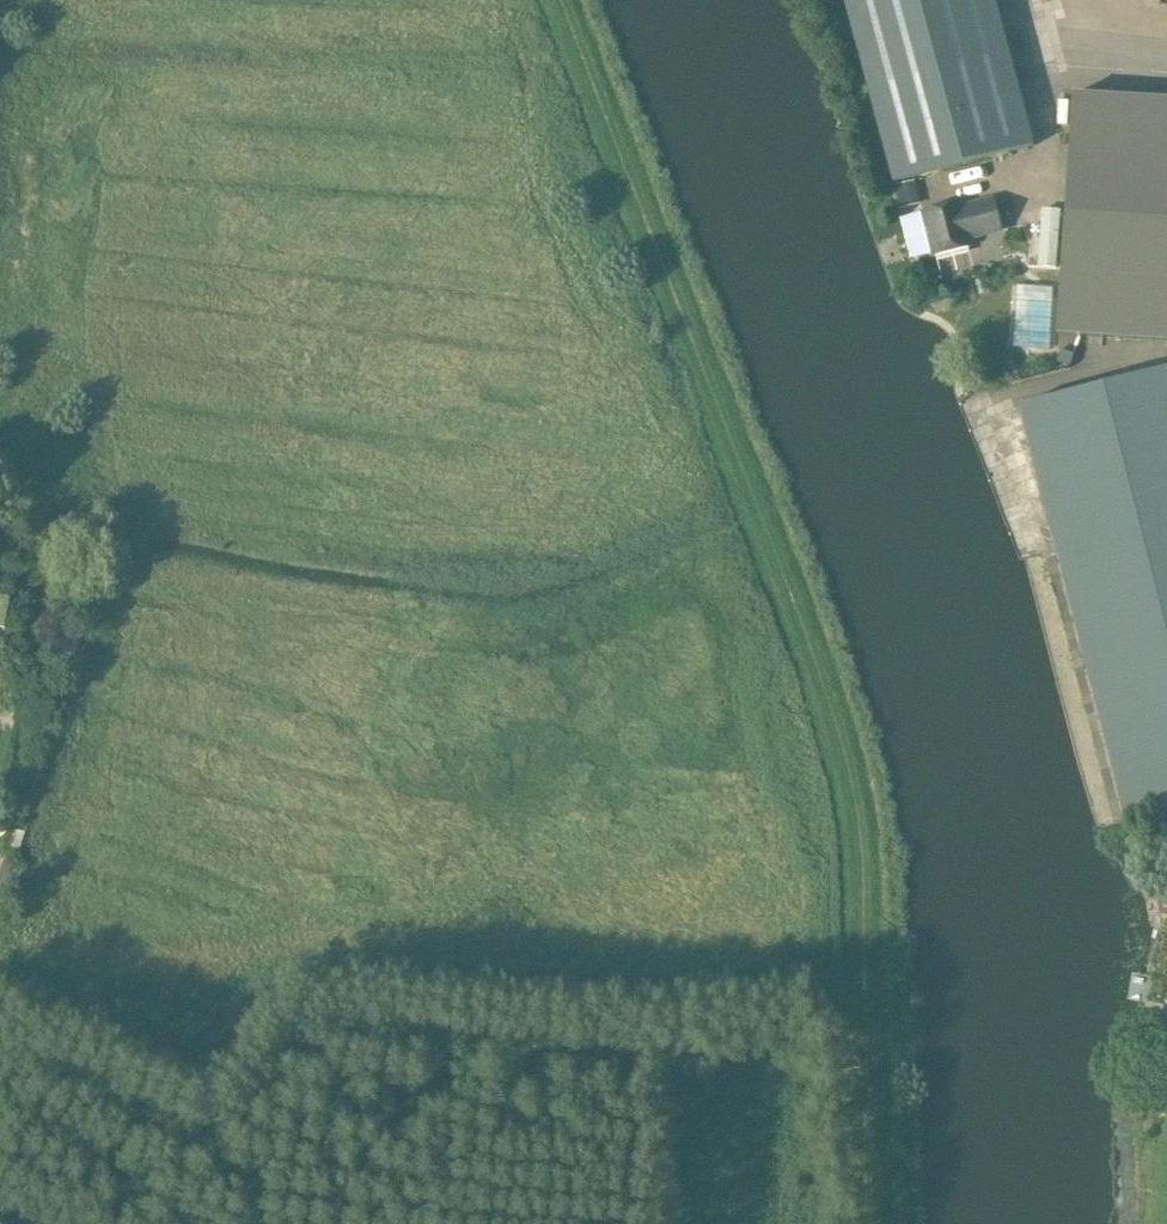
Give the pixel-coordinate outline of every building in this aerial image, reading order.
[(895,183),(1033,146),(994,0),(846,0),(895,183)] [(1058,335),(1166,342),(1166,101),(1073,96),(1058,335)] [(934,256),(971,248),(968,239),(1002,231),(994,200),(961,208),(959,203),(923,212),(934,256)] [(1018,406),(1124,825),(1166,814),(1166,368),(1018,406)] [(3,628),(9,596),(0,595),(0,628),(3,628)]
